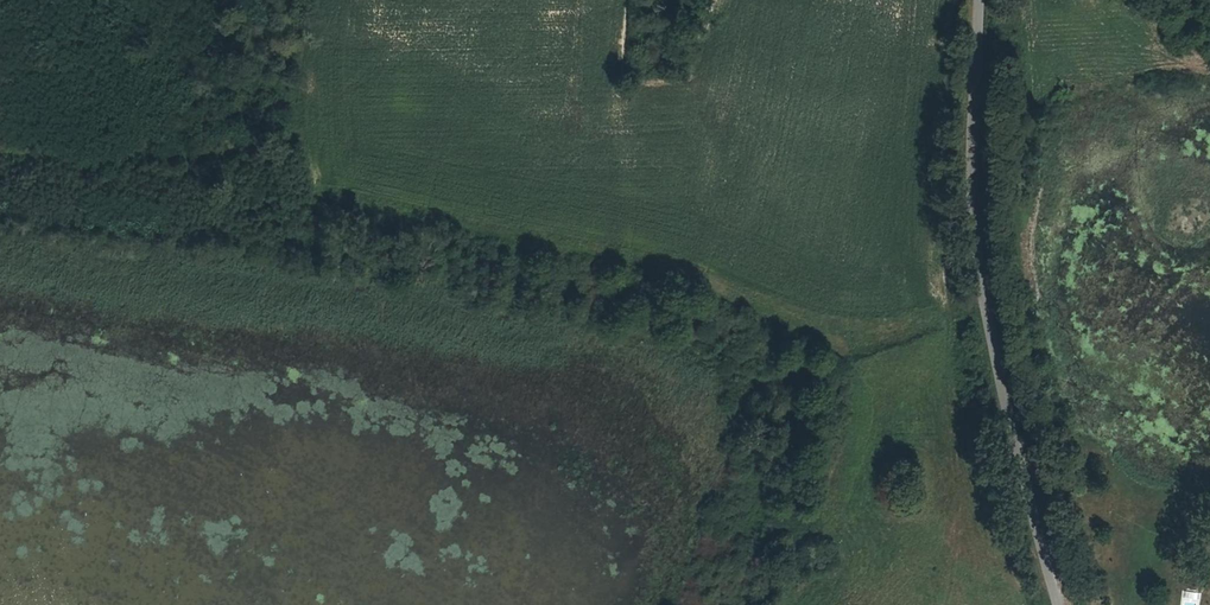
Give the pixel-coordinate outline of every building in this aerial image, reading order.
[(1182,572),(1179,590),(1188,592),(1191,574),(1182,572)]
